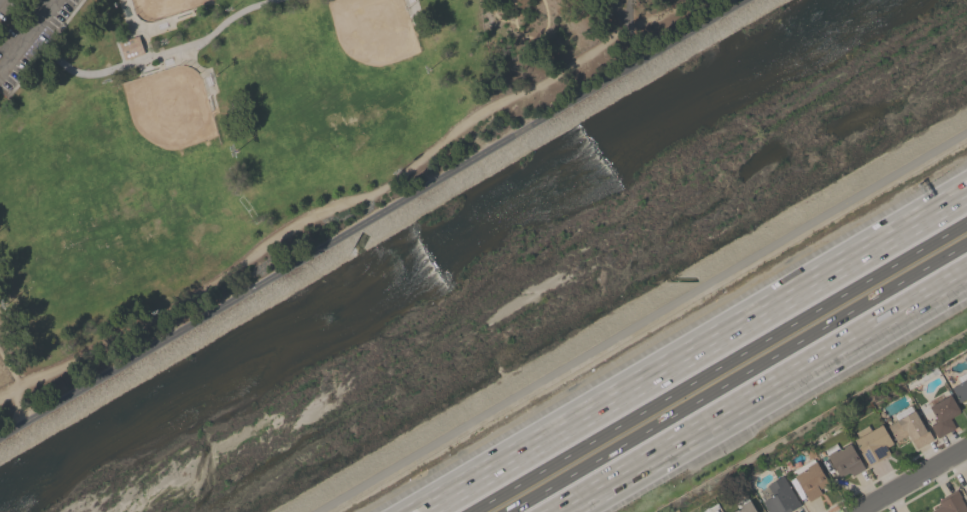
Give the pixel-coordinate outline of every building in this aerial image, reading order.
[(118,44),(136,38),(142,56),(124,62),(118,44)] [(956,377),(966,370),(966,400),(965,397),(958,402),(950,387),(959,382),(956,377)] [(928,406),(949,394),(959,412),(949,418),(954,427),(936,438),(929,425),(934,423),(932,419),(935,417),(928,406)] [(913,410),(922,426),(924,425),(932,438),(915,448),(907,434),(895,441),(886,425),(913,410)] [(852,439),(856,437),(853,432),(867,424),(870,430),(880,424),(891,443),(885,447),(889,454),(867,466),(865,461),(864,461),(863,459),(862,456),(861,457),(858,452),(859,452),(852,439)] [(851,476),(848,471),(839,476),(823,449),(835,443),(838,448),(849,442),(864,468),(851,476)] [(818,489),(821,494),(808,501),(793,476),(794,475),(791,471),(812,459),(814,461),(815,461),(828,483),(818,489)] [(799,504),(786,511),(780,511),(778,511),(766,511),(760,501),(770,495),(764,484),(782,474),(799,504)] [(959,498),(966,511),(931,511),(930,510),(939,505),(936,500),(956,488),(961,497),(959,498)] [(748,500),(755,511),(730,511),(737,508),(737,507),(748,500)]
